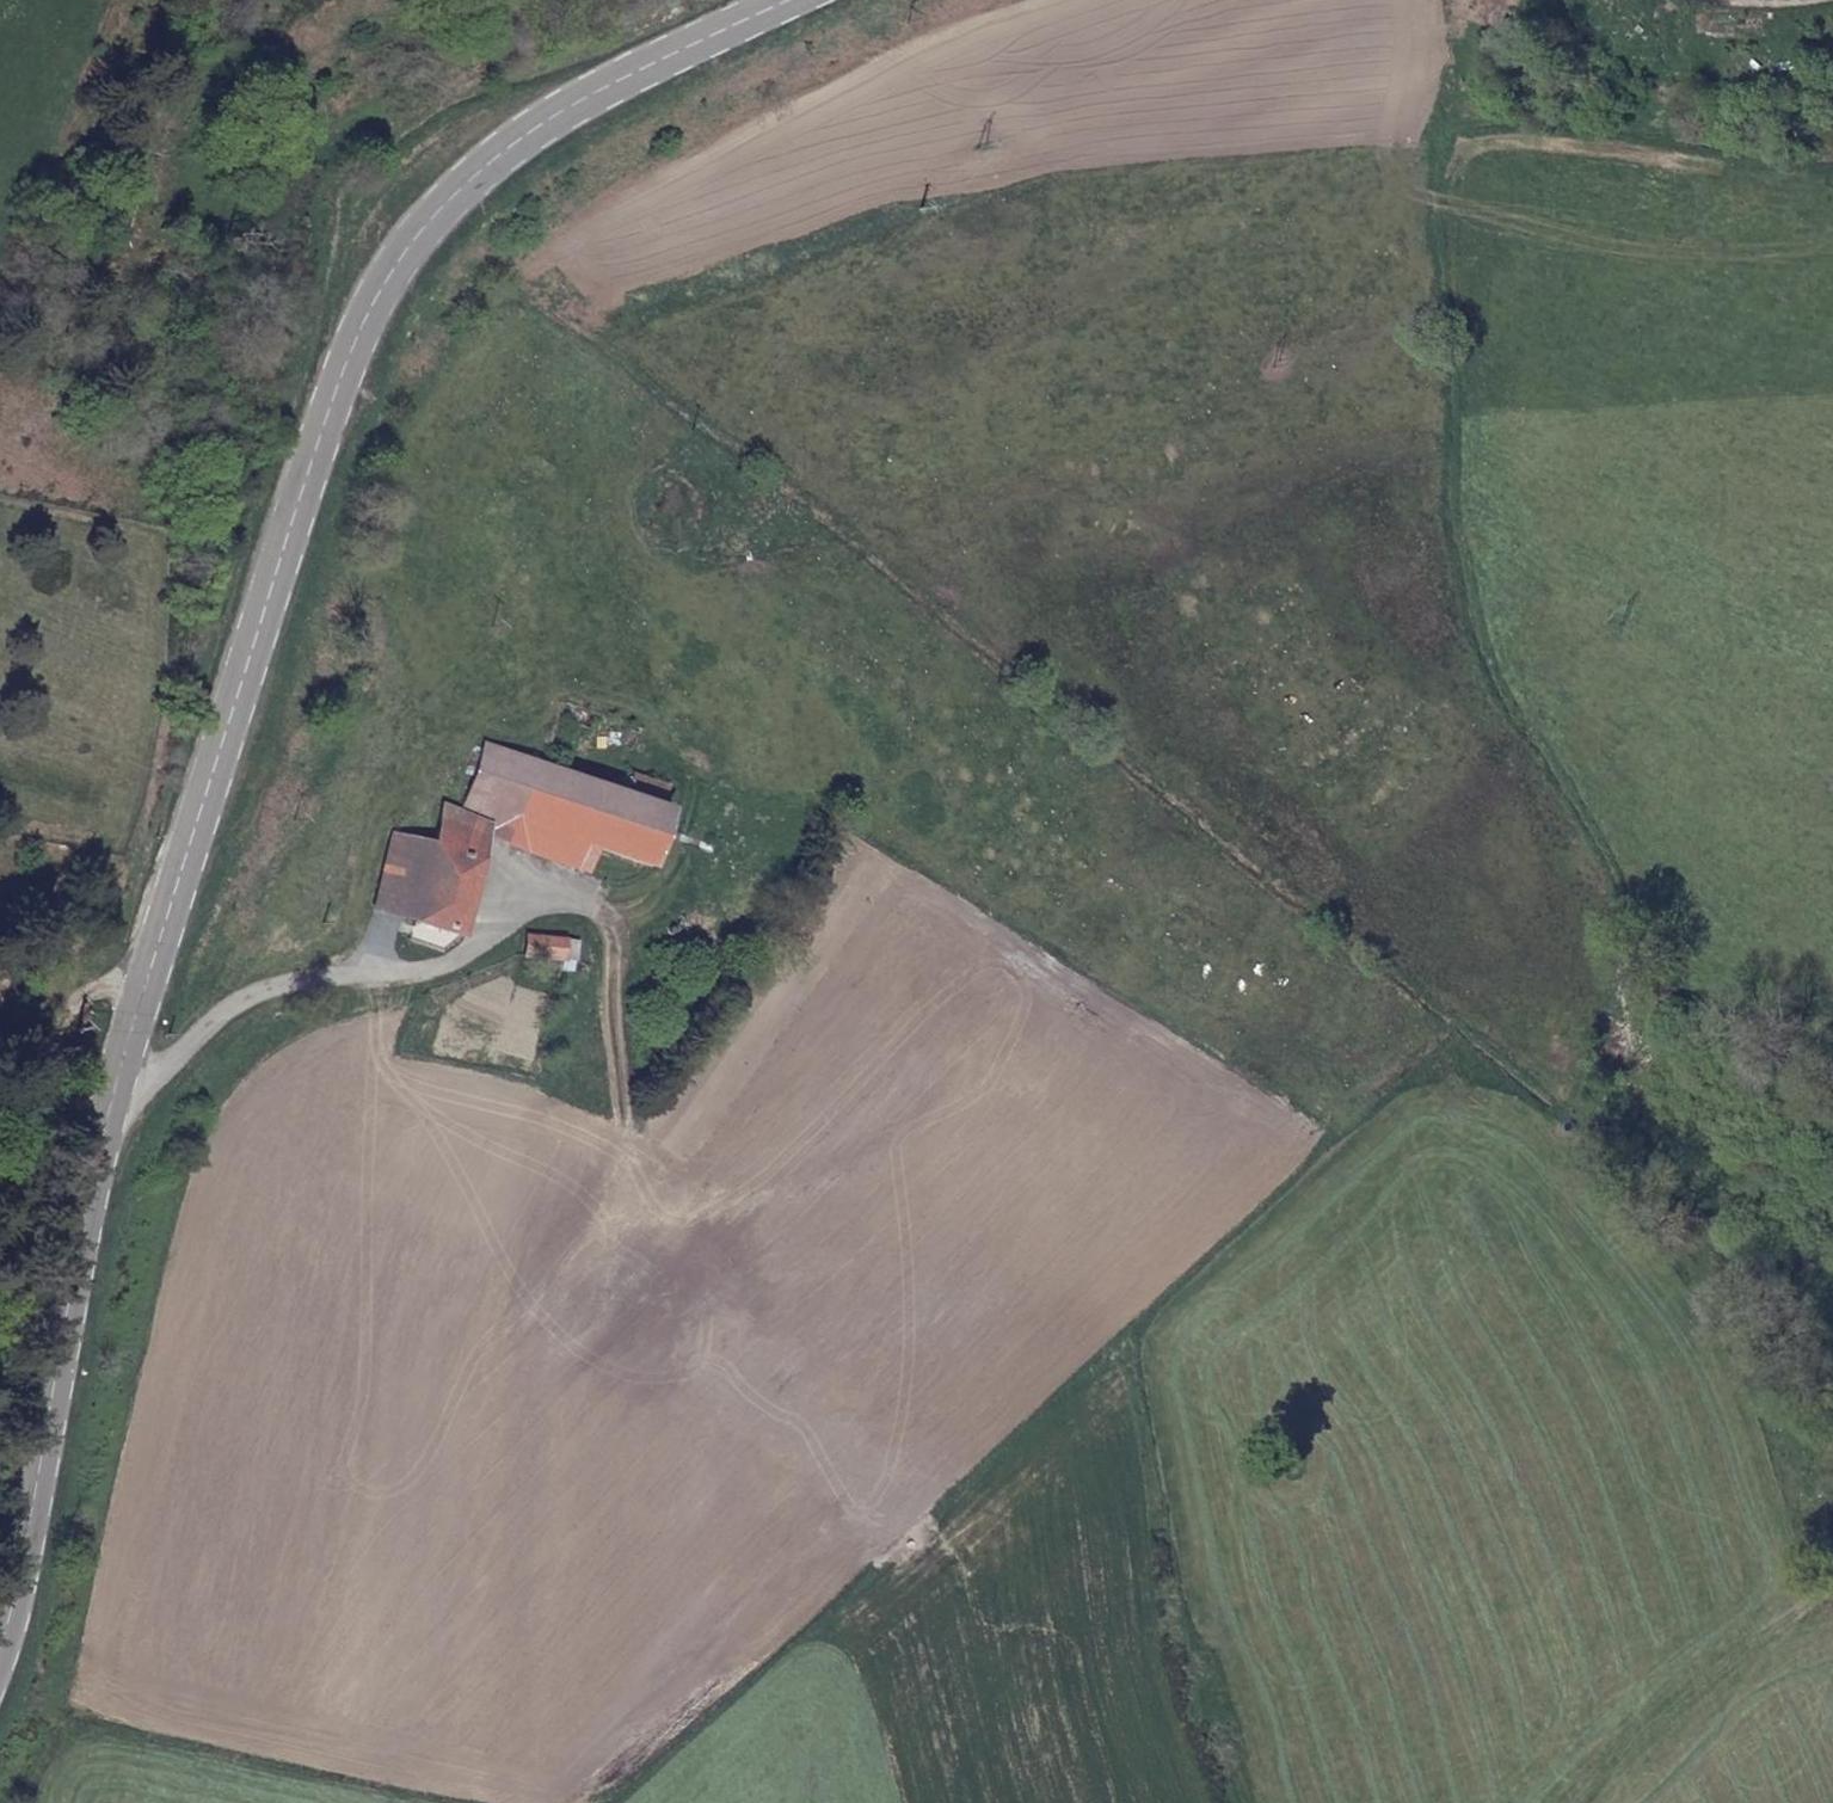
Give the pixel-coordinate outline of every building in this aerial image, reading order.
[(598,850),(645,871),(664,811),(482,744),(460,813),(454,827),(489,841),(573,873),(575,868),(588,845),(598,850)] [(429,850),(482,866),(489,841),(454,827),(460,813),(441,807),(428,846),(429,850)] [(373,906),(410,915),(429,850),(428,846),(392,836),(373,906)] [(586,875),(598,850),(588,845),(575,868),(586,875)] [(404,935),(439,945),(463,932),(482,866),(429,850),(410,915),(404,935)] [(526,934),(523,956),(521,959),(563,964),(566,941),(526,934)]
